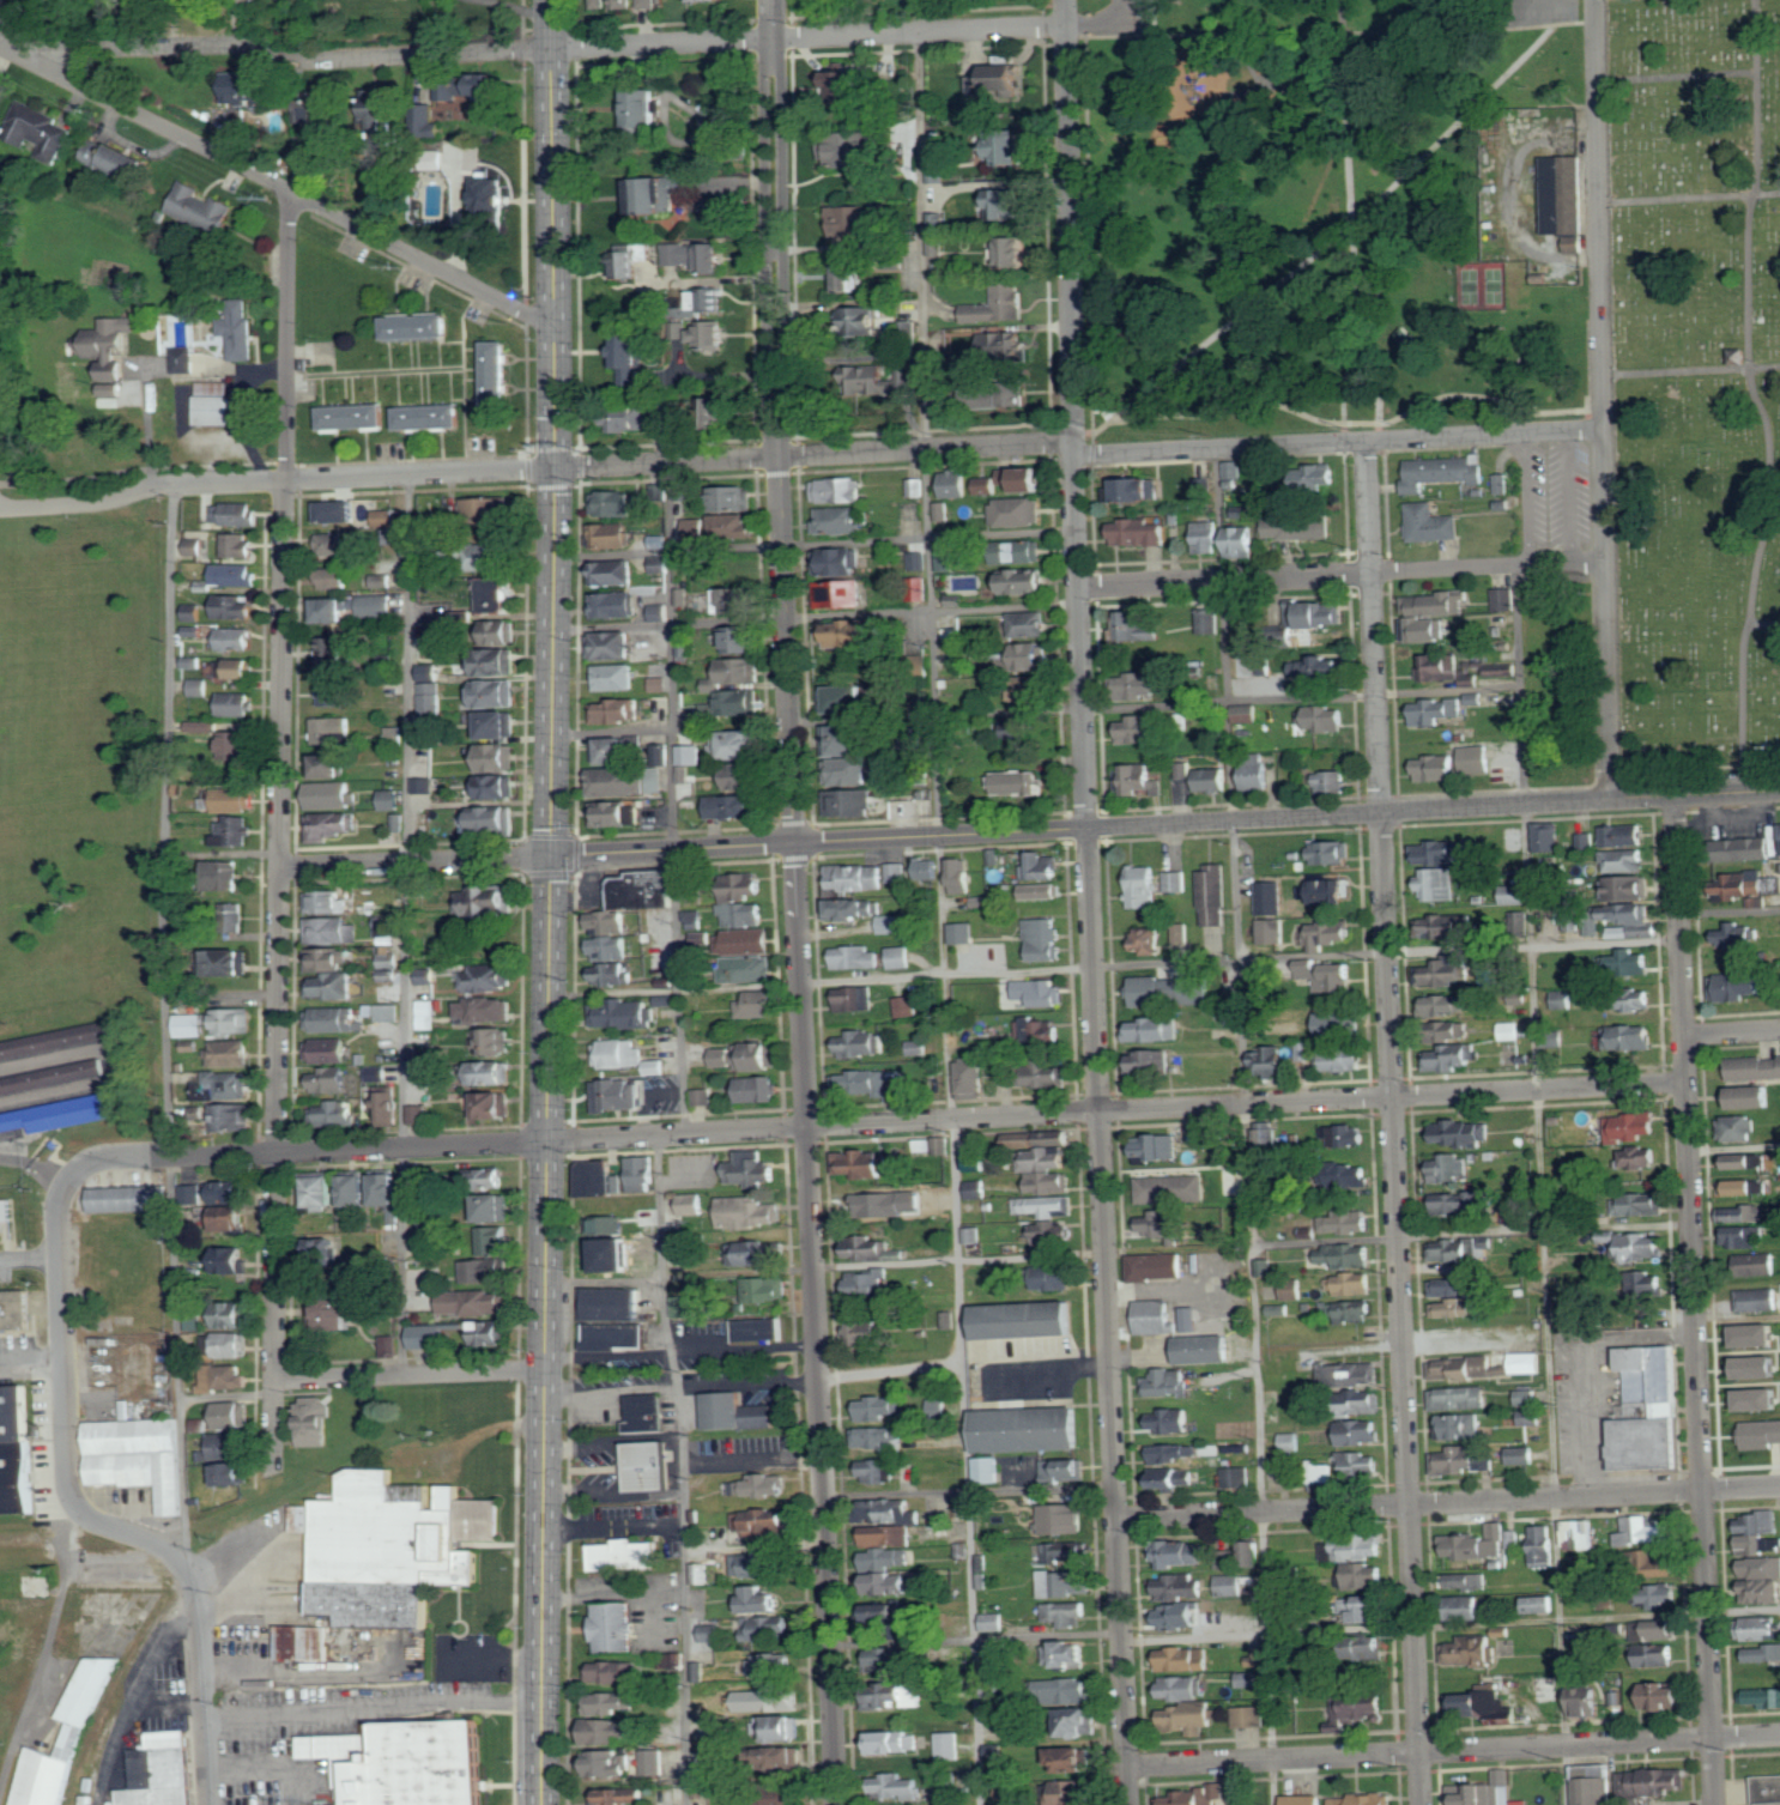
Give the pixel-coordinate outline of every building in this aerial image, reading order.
[(609,8),(664,6),(664,0),(595,0),(595,8),(609,8)] [(988,91),(1024,91),(1024,63),(985,63),(985,76),(970,76),(970,94),(988,94),(988,91)] [(832,70),(832,86),(838,86),(838,102),(876,102),(876,78),(865,78),(865,70),(832,70)] [(226,72),(228,107),(271,105),(270,83),(260,83),(259,71),(226,72)] [(501,72),(473,72),(473,79),(437,78),(436,99),(455,99),(455,109),(468,109),(470,93),(485,93),(485,98),(501,98),(501,72)] [(659,87),(629,87),(628,129),(659,131),(659,87)] [(295,122),(328,121),(328,108),(334,108),(334,91),(309,92),(310,102),(295,102),(295,122)] [(369,127),(394,127),(393,96),(369,96),(369,127)] [(73,126),(30,108),(16,140),(29,146),(31,140),(41,144),(36,155),(57,164),(73,126)] [(891,151),(890,123),(870,124),(870,131),(842,132),(843,142),(833,142),(833,133),(821,133),(823,165),(874,163),(873,151),(891,151)] [(994,164),(1022,164),(1022,129),(993,130),(994,164)] [(315,156),(314,135),(298,135),(299,156),(315,156)] [(111,143),(110,146),(91,138),(81,159),(135,182),(146,157),(111,143)] [(1539,155),(1539,232),(1562,232),(1563,249),(1580,249),(1580,155),(1539,155)] [(928,183),(945,182),(944,164),(928,165),(928,183)] [(494,219),(494,211),(507,211),(505,176),(478,177),(478,219),(494,219)] [(634,212),(670,211),(668,176),(632,177),(634,212)] [(167,211),(219,236),(235,205),(214,195),(211,201),(198,195),(201,188),(182,178),(167,211)] [(993,219),(1022,219),(1022,189),(993,189),(993,219)] [(830,207),(831,240),(853,239),(853,235),(873,234),(872,205),(830,207)] [(930,230),(944,229),(944,215),(930,216),(930,230)] [(929,260),(944,260),(944,236),(928,236),(929,260)] [(993,249),(993,258),(1000,258),(999,269),(1026,270),(1026,237),(1001,237),(1001,249),(993,249)] [(652,243),(635,243),(636,250),(617,250),(617,278),(640,277),(638,259),(652,258),(652,243)] [(664,243),(665,266),(698,265),(700,273),(723,273),(723,243),(664,243)] [(859,258),(839,259),(839,292),(868,291),(867,268),(860,268),(859,258)] [(995,304),(964,304),(964,321),(1025,320),(1024,283),(994,284),(995,304)] [(722,310),(721,285),(703,286),(703,290),(691,290),(691,311),(722,310)] [(252,298),(229,299),(230,317),(219,317),(220,335),(230,335),(231,361),(253,361),(252,298)] [(848,320),(848,334),(880,334),(879,306),(841,307),(841,320),(848,320)] [(450,314),(386,315),(387,338),(450,337),(450,314)] [(129,353),(128,329),(137,329),(137,316),(102,317),(103,328),(87,329),(87,355),(129,353)] [(702,340),(702,349),(726,347),(725,320),(701,320),(702,328),(694,328),(695,340),(702,340)] [(950,352),(962,352),(961,329),(950,330),(950,352)] [(1024,332),(981,333),(982,359),(1024,357),(1024,332)] [(618,367),(643,367),(642,333),(617,334),(618,367)] [(509,340),(485,340),(485,388),(488,388),(488,405),(510,405),(509,340)] [(172,374),(194,372),(193,347),(172,347),(172,374)] [(944,356),(930,357),(931,376),(945,376),(944,356)] [(101,362),(127,362),(127,381),(101,380),(101,362)] [(910,369),(898,369),(898,380),(888,380),(887,366),(842,366),(842,392),(910,391),(910,369)] [(622,368),(621,384),(638,385),(639,369),(622,368)] [(102,382),(123,383),(123,396),(102,396),(102,382)] [(232,382),(196,382),(196,424),(231,424),(232,382)] [(980,402),(992,402),(992,406),(1028,406),(1029,387),(981,386),(980,402)] [(700,398),(700,420),(725,420),(726,399),(700,398)] [(653,418),(670,417),(668,401),(653,402),(653,418)] [(323,406),(325,429),(387,426),(387,404),(323,406)] [(462,426),(462,404),(399,406),(400,429),(462,426)] [(607,431),(650,430),(649,406),(606,407),(607,431)] [(1486,484),(1485,456),(1408,459),(1409,480),(1405,480),(1406,495),(1428,494),(1427,482),(1474,480),(1474,485),(1486,484)] [(1241,485),(1242,461),(1226,461),(1226,485),(1241,485)] [(1299,465),(1299,488),(1339,489),(1339,465),(1299,465)] [(1047,491),(1046,466),(1020,467),(1021,492),(1047,491)] [(1001,469),(1002,485),(1018,484),(1017,468),(1001,469)] [(942,472),(944,498),(970,497),(969,471),(942,472)] [(1496,474),(1497,494),(1510,493),(1509,474),(1496,474)] [(1119,501),(1158,500),(1157,477),(1119,478),(1119,501)] [(816,503),(863,502),(863,478),(815,479),(816,503)] [(925,478),(909,479),(909,497),(925,496),(925,478)] [(980,494),(1000,495),(1000,478),(980,478),(980,494)] [(1213,478),(1196,478),(1197,495),(1214,494),(1213,478)] [(714,512),(755,510),(754,486),(713,487),(714,512)] [(594,491),(593,515),(635,516),(636,492),(594,491)] [(512,496),(467,498),(468,524),(512,522),(512,496)] [(995,527),(1044,526),(1043,497),(994,499),(995,527)] [(357,521),(356,501),(321,502),(322,522),(357,521)] [(950,502),(937,502),(938,522),(951,521),(950,502)] [(1408,503),(1410,541),(1462,539),(1461,515),(1436,516),(1436,502),(1408,503)] [(256,504),(213,503),(213,525),(255,526),(256,504)] [(1253,505),(1235,506),(1235,520),(1253,519),(1253,505)] [(860,535),(861,508),(818,507),(818,534),(860,535)] [(398,527),(397,510),(376,510),(376,528),(398,527)] [(713,515),(714,538),(752,537),(751,514),(713,515)] [(1334,538),(1333,516),(1267,518),(1268,540),(1334,538)] [(687,540),(706,539),(706,519),(686,519),(687,540)] [(1167,545),(1167,523),(1151,524),(1151,519),(1113,520),(1114,546),(1167,545)] [(1195,554),(1220,553),(1220,521),(1194,522),(1195,554)] [(591,524),(593,549),(631,548),(630,523),(591,524)] [(1227,558),(1260,557),(1258,527),(1226,528),(1227,558)] [(344,533),(318,534),(319,556),(345,555),(344,533)] [(253,534),(224,534),(223,557),(253,558),(253,534)] [(652,536),(652,549),(668,548),(668,536),(652,536)] [(1003,541),(1003,563),(1046,562),(1045,540),(1003,541)] [(503,572),(502,543),(467,544),(468,573),(503,572)] [(857,548),(816,549),(816,576),(858,575),(857,548)] [(939,572),(955,571),(955,551),(938,551),(939,572)] [(928,571),(928,553),(910,554),(911,572),(928,571)] [(669,572),(669,556),(652,557),(653,573),(669,572)] [(635,560),(592,561),(593,586),(635,585),(635,560)] [(213,586),(256,586),(256,565),(213,564),(213,586)] [(320,568),(320,588),(348,588),(347,568),(320,568)] [(1051,570),(1029,570),(1007,571),(1008,592),(1051,592),(1051,570)] [(391,575),(370,575),(371,588),(392,587),(391,575)] [(478,579),(479,612),(507,611),(507,590),(512,589),(512,577),(478,579)] [(863,607),(862,580),(817,582),(818,609),(863,607)] [(717,614),(761,612),(760,587),(717,588),(717,614)] [(1518,590),(1495,590),(1495,611),(1519,611),(1518,590)] [(1468,614),(1467,592),(1405,595),(1406,616),(1468,614)] [(638,617),(637,593),(595,594),(595,618),(638,617)] [(359,618),(393,617),(392,594),(359,594),(359,618)] [(218,620),(254,619),(254,595),(217,596),(218,620)] [(347,598),(312,599),(313,623),(348,622),(347,598)] [(1302,603),(1302,626),(1347,626),(1347,602),(1302,603)] [(201,621),(202,605),(186,604),(186,621),(201,621)] [(653,621),(669,621),(668,604),(652,605),(653,621)] [(1220,634),(1219,609),(1198,610),(1199,634),(1220,634)] [(1161,641),(1162,623),(1148,623),(1148,611),(1124,611),(1123,640),(1161,641)] [(1013,613),(1013,638),(1048,637),(1047,612),(1013,613)] [(1406,642),(1444,641),(1443,617),(1406,618),(1406,642)] [(829,646),(877,645),(877,619),(829,621),(829,646)] [(518,620),(489,621),(490,645),(518,645),(518,620)] [(759,626),(721,627),(721,653),(759,653),(759,626)] [(252,651),(252,629),(220,629),(221,651),(252,651)] [(632,632),(590,633),(591,660),(633,659),(632,632)] [(321,667),(348,666),(347,638),(320,639),(321,667)] [(1047,670),(1047,643),(1016,644),(1017,670),(1047,670)] [(518,676),(518,649),(479,649),(479,676),(518,676)] [(1481,687),(1481,675),(1461,674),(1461,655),(1424,654),(1423,686),(1440,686),(1440,679),(1465,680),(1464,687),(1481,687)] [(1312,680),(1350,679),(1349,656),(1295,657),(1296,677),(1312,676),(1312,680)] [(762,682),(761,658),(718,659),(718,678),(706,678),(706,692),(721,691),(721,683),(762,682)] [(252,659),(228,660),(228,679),(252,679),(252,659)] [(1489,677),(1520,676),(1519,660),(1488,662),(1489,677)] [(636,690),(636,665),(596,666),(596,691),(636,690)] [(421,682),(440,681),(439,666),(421,666),(421,682)] [(1048,676),(1012,677),(1013,702),(1049,701),(1048,676)] [(668,678),(652,678),(652,692),(668,692),(668,678)] [(192,697),(208,697),(208,679),(192,679),(192,697)] [(321,706),(350,705),(349,680),(321,680),(321,706)] [(518,680),(477,681),(477,708),(519,707),(518,680)] [(421,714),(442,714),(442,683),(421,683),(421,714)] [(865,712),(865,686),(823,687),(823,713),(865,712)] [(761,689),(721,691),(722,716),(762,715),(761,689)] [(250,717),(251,693),(220,693),(220,717),(250,717)] [(1470,705),(1485,704),(1485,694),(1469,694),(1470,705)] [(1465,717),(1464,699),(1415,701),(1416,728),(1443,727),(1443,718),(1465,717)] [(641,700),(593,702),(594,723),(641,722),(641,700)] [(1259,722),(1259,705),(1237,705),(1237,723),(1259,722)] [(1300,708),(1300,723),(1309,723),(1309,732),(1348,731),(1347,707),(1300,708)] [(516,712),(478,713),(478,728),(483,728),(484,740),(516,739),(516,712)] [(1160,736),(1160,721),(1147,721),(1147,715),(1131,716),(1131,722),(1118,723),(1119,744),(1147,743),(1147,737),(1160,736)] [(350,718),(313,718),(314,745),(338,744),(337,733),(351,732),(350,718)] [(1002,718),(1003,739),(1022,738),(1022,718),(1002,718)] [(865,755),(864,725),(825,727),(826,757),(865,755)] [(402,744),(401,727),(386,727),(387,744),(402,744)] [(250,760),(251,732),(223,731),(223,760),(250,760)] [(759,759),(760,731),(712,731),(712,758),(759,759)] [(630,738),(594,739),(595,765),(631,764),(630,738)] [(518,744),(480,744),(480,772),(518,772),(518,744)] [(1464,747),(1465,773),(1493,771),(1491,745),(1464,747)] [(347,755),(317,755),(318,778),(347,778),(347,755)] [(1419,756),(1420,781),(1461,780),(1461,755),(1419,756)] [(833,786),(870,785),(869,758),(832,759),(833,786)] [(1273,763),(1244,762),(1243,791),(1272,792),(1273,763)] [(763,789),(763,769),(753,769),(753,763),(729,763),(730,790),(763,789)] [(1192,778),(1192,763),(1180,763),(1181,779),(1192,778)] [(689,766),(679,766),(679,782),(688,782),(689,766)] [(592,796),(664,795),(663,777),(649,777),(649,769),(591,770),(592,796)] [(1230,769),(1195,770),(1196,792),(1231,791),(1230,769)] [(998,796),(1046,794),(1045,770),(997,772),(998,796)] [(1348,793),(1348,771),(1316,772),(1317,793),(1348,793)] [(517,774),(481,775),(481,799),(518,799),(517,774)] [(415,795),(434,794),(434,778),(415,778),(415,795)] [(311,810),(357,808),(356,782),(311,783),(311,810)] [(255,813),(256,789),(217,789),(217,812),(255,813)] [(873,790),(828,790),(829,817),(874,816),(873,790)] [(401,810),(401,791),(382,791),(382,811),(401,810)] [(710,797),(710,819),(758,817),(757,795),(710,797)] [(463,833),(514,831),(514,810),(462,810),(463,833)] [(327,838),(344,838),(344,833),(356,832),(356,813),(310,814),(310,843),(327,842),(327,838)] [(251,846),(252,817),(223,816),(222,845),(251,846)] [(1538,852),(1563,851),(1562,823),(1537,824),(1538,852)] [(1604,847),(1647,846),(1646,825),(1604,826),(1604,847)] [(1578,834),(1579,850),(1595,850),(1595,833),(1578,834)] [(1721,840),(1721,861),(1772,861),(1772,839),(1721,840)] [(1314,865),(1353,864),(1352,841),(1313,842),(1314,865)] [(1472,842),(1430,841),(1430,846),(1416,846),(1415,865),(1471,866),(1472,842)] [(1647,850),(1605,851),(1605,872),(1647,871),(1647,850)] [(1048,852),(1030,853),(1030,866),(1023,866),(1023,881),(1063,879),(1062,861),(1048,861),(1048,852)] [(939,859),(918,861),(919,880),(940,879),(939,859)] [(951,859),(952,894),(973,894),(973,859),(951,859)] [(240,891),(239,861),(210,862),(210,891),(240,891)] [(907,882),(906,863),(889,864),(889,883),(907,882)] [(885,864),(829,866),(830,891),(885,890),(885,864)] [(1130,908),(1158,908),(1157,865),(1129,866),(1130,908)] [(1229,927),(1228,865),(1202,866),(1204,927),(1229,927)] [(1455,868),(1425,869),(1426,878),(1420,878),(1421,902),(1457,900),(1455,868)] [(675,871),(631,872),(631,878),(614,878),(614,909),(676,908),(675,871)] [(1187,892),(1186,872),(1164,872),(1165,893),(1187,892)] [(724,902),(753,902),(753,895),(763,895),(763,874),(724,874),(724,902)] [(1718,894),(1728,894),(1728,898),(1766,897),(1766,874),(1717,875),(1718,894)] [(1611,901),(1654,900),(1653,876),(1610,877),(1611,901)] [(1766,879),(1767,894),(1779,893),(1779,878),(1766,879)] [(1343,880),(1312,880),(1313,903),(1343,903),(1343,880)] [(1284,881),(1259,882),(1259,916),(1285,915),(1284,881)] [(1061,899),(1061,883),(1024,885),(1025,900),(1061,899)] [(1531,904),(1530,885),(1504,886),(1505,905),(1531,904)] [(1538,908),(1551,908),(1550,886),(1537,887),(1538,908)] [(515,887),(457,889),(458,914),(471,913),(472,922),(494,921),(493,913),(516,912),(515,887)] [(357,913),(357,888),(307,890),(308,914),(357,913)] [(883,918),(882,899),(826,902),(827,921),(883,918)] [(244,904),(221,904),(220,932),(244,933),(244,904)] [(764,904),(722,904),(722,927),(764,927),(764,904)] [(1611,904),(1610,923),(1654,924),(1654,905),(1611,904)] [(628,935),(627,911),(591,912),(592,928),(604,928),(604,936),(628,935)] [(1470,914),(1423,915),(1424,939),(1471,938),(1470,914)] [(900,934),(900,916),(879,916),(880,934),(900,934)] [(358,925),(349,925),(349,917),(307,918),(308,944),(359,943),(358,925)] [(1030,920),(1031,961),(1061,961),(1061,919),(1030,920)] [(1258,920),(1259,944),(1285,943),(1285,919),(1258,920)] [(1190,943),(1189,922),(1175,923),(1176,943),(1190,943)] [(1354,942),(1353,922),(1306,924),(1307,953),(1327,952),(1326,943),(1354,942)] [(1758,946),(1757,927),(1743,927),(1743,922),(1727,923),(1727,930),(1720,931),(1721,948),(1758,946)] [(954,944),(976,943),(976,923),(953,924),(954,944)] [(1610,938),(1647,938),(1647,936),(1660,936),(1660,926),(1610,926),(1610,938)] [(1161,929),(1134,928),(1134,953),(1160,954),(1161,929)] [(717,931),(718,955),(774,953),(773,929),(717,931)] [(693,933),(694,949),(713,948),(712,932),(693,933)] [(629,960),(629,937),(593,938),(594,961),(629,960)] [(880,952),(871,953),(871,946),(832,948),(833,970),(881,968),(880,952)] [(380,981),(396,981),(396,947),(379,947),(380,981)] [(889,948),(890,969),(913,968),(912,947),(889,948)] [(346,948),(308,949),(308,972),(347,972),(346,948)] [(1653,948),(1619,950),(1619,956),(1603,957),(1604,975),(1654,973),(1653,948)] [(248,950),(209,950),(208,976),(248,976),(248,950)] [(1417,968),(1418,987),(1469,985),(1468,953),(1450,954),(1450,960),(1432,961),(1433,967),(1417,968)] [(774,957),(729,957),(729,982),(775,982),(774,957)] [(1355,992),(1354,964),(1319,964),(1319,961),(1303,961),(1303,979),(1318,978),(1318,993),(1355,992)] [(596,986),(632,985),(632,963),(596,964),(596,986)] [(466,973),(466,991),(512,992),(513,965),(474,964),(474,973),(466,973)] [(435,984),(435,970),(418,970),(418,985),(435,984)] [(354,999),(353,974),(313,975),(313,987),(316,987),(316,1001),(354,999)] [(1763,994),(1762,974),(1712,976),(1713,1002),(1749,1000),(1749,995),(1763,994)] [(1134,1006),(1175,1005),(1174,977),(1133,978),(1134,1006)] [(1063,980),(1017,981),(1018,1000),(1032,1000),(1032,1007),(1064,1006),(1063,980)] [(873,987),(838,988),(839,1011),(874,1010),(873,987)] [(747,991),(747,1001),(738,1001),(738,1018),(777,1017),(776,990),(747,991)] [(1573,1009),(1571,990),(1552,992),(1554,1010),(1573,1009)] [(1609,993),(1610,1011),(1651,1009),(1650,990),(1609,993)] [(1469,1016),(1469,995),(1423,996),(1424,1017),(1469,1016)] [(917,1016),(914,996),(894,999),(898,1019),(917,1016)] [(514,1022),(514,998),(460,1000),(461,1019),(472,1019),(472,1023),(514,1022)] [(419,1001),(419,1030),(437,1030),(436,1001),(419,1001)] [(603,1028),(654,1027),(653,1001),(602,1002),(603,1028)] [(376,1022),(399,1022),(399,1005),(375,1006),(376,1022)] [(358,1032),(357,1008),(311,1009),(312,1033),(358,1032)] [(205,1037),(205,1025),(217,1025),(217,1034),(254,1034),(254,1011),(175,1013),(176,1038),(205,1037)] [(1322,1037),(1360,1036),(1360,1013),(1321,1014),(1322,1037)] [(116,1035),(0,1059),(0,1043),(113,1019),(116,1035)] [(1057,1019),(1018,1020),(1018,1045),(1057,1044),(1057,1019)] [(1180,1019),(1129,1019),(1129,1042),(1180,1042),(1180,1019)] [(1438,1040),(1469,1040),(1470,1022),(1438,1022),(1438,1040)] [(1498,1023),(1499,1041),(1521,1040),(1520,1022),(1498,1023)] [(1656,1026),(1605,1027),(1606,1051),(1657,1050),(1656,1026)] [(514,1055),(513,1029),(477,1030),(478,1056),(514,1055)] [(840,1034),(840,1057),(880,1056),(879,1032),(840,1034)] [(251,1040),(210,1042),(210,1067),(252,1066),(251,1040)] [(349,1040),(309,1040),(309,1063),(349,1062),(349,1040)] [(645,1075),(666,1074),(666,1060),(641,1061),(640,1040),(596,1042),(598,1069),(644,1067),(645,1075)] [(927,1055),(927,1041),(908,1041),(908,1056),(927,1055)] [(735,1044),(736,1072),(777,1070),(776,1042),(735,1044)] [(1298,1061),(1316,1061),(1315,1043),(1298,1043),(1298,1061)] [(1462,1071),(1462,1066),(1479,1065),(1478,1046),(1428,1048),(1429,1072),(1462,1071)] [(1287,1048),(1255,1049),(1256,1076),(1288,1075),(1287,1048)] [(1366,1071),(1365,1055),(1362,1055),(1362,1048),(1327,1048),(1328,1072),(1366,1071)] [(730,1049),(712,1050),(712,1068),(731,1067),(730,1049)] [(1176,1050),(1131,1052),(1132,1076),(1177,1074),(1176,1050)] [(1779,1078),(1779,1057),(1732,1058),(1732,1079),(1779,1078)] [(103,1072),(0,1094),(0,1080),(99,1059),(103,1072)] [(1071,1059),(1033,1059),(1033,1087),(1070,1087),(1071,1059)] [(959,1061),(961,1100),(986,1099),(984,1060),(959,1061)] [(482,1086),(513,1085),(512,1061),(481,1062),(482,1086)] [(388,1082),(388,1066),(369,1066),(369,1082),(388,1082)] [(434,1080),(433,1066),(415,1066),(416,1080),(434,1080)] [(313,1093),(351,1092),(351,1068),(312,1070),(313,1093)] [(252,1099),(251,1072),(207,1073),(207,1082),(196,1082),(197,1101),(252,1099)] [(905,1086),(889,1086),(889,1072),(834,1072),(834,1096),(890,1096),(890,1102),(905,1102),(905,1086)] [(779,1077),(740,1078),(741,1103),(780,1102),(779,1077)] [(642,1110),(641,1080),(595,1081),(596,1111),(642,1110)] [(1736,1109),(1776,1108),(1776,1086),(1736,1087),(1736,1109)] [(695,1106),(713,1106),(713,1089),(695,1089),(695,1106)] [(26,1125),(0,1130),(0,1115),(111,1092),(116,1115),(28,1133),(26,1125)] [(399,1092),(378,1093),(379,1121),(401,1121),(399,1092)] [(472,1093),(472,1110),(480,1110),(480,1119),(509,1120),(510,1093),(472,1093)] [(353,1101),(327,1102),(327,1108),(312,1108),(313,1127),(354,1126),(353,1101)] [(253,1131),(252,1104),(215,1104),(216,1132),(253,1131)] [(426,1125),(426,1106),(410,1105),(409,1125),(426,1125)] [(1610,1145),(1625,1145),(1625,1142),(1647,1141),(1647,1135),(1659,1134),(1658,1114),(1609,1115),(1610,1145)] [(1757,1141),(1757,1116),(1727,1117),(1728,1142),(1757,1141)] [(1436,1123),(1438,1147),(1491,1144),(1490,1120),(1436,1123)] [(1281,1146),(1280,1123),(1259,1123),(1260,1146),(1281,1146)] [(1322,1127),(1323,1147),(1366,1146),(1365,1125),(1322,1127)] [(1072,1171),(1072,1132),(1006,1132),(1007,1147),(1016,1147),(1016,1144),(1029,1144),(1029,1149),(1024,1149),(1024,1171),(1072,1171)] [(1181,1161),(1180,1135),(1137,1136),(1138,1163),(1181,1161)] [(917,1153),(935,1152),(935,1140),(916,1140),(917,1153)] [(1622,1152),(1621,1169),(1659,1170),(1660,1145),(1632,1144),(1632,1152),(1622,1152)] [(728,1184),(748,1184),(748,1189),(778,1188),(777,1161),(764,1162),(764,1151),(738,1151),(738,1163),(727,1163),(728,1184)] [(885,1153),(872,1153),(872,1151),(836,1152),(837,1175),(858,1174),(858,1180),(886,1179),(885,1153)] [(1724,1170),(1759,1169),(1759,1154),(1724,1155),(1724,1170)] [(1434,1183),(1471,1182),(1470,1155),(1433,1156),(1434,1183)] [(654,1157),(629,1158),(630,1193),(656,1192),(654,1157)] [(622,1195),(620,1175),(611,1176),(610,1162),(579,1164),(580,1198),(622,1195)] [(1337,1165),(1336,1188),(1366,1189),(1367,1166),(1337,1165)] [(509,1169),(475,1169),(475,1189),(509,1189),(509,1169)] [(1073,1172),(1032,1174),(1032,1194),(1074,1193),(1073,1172)] [(390,1206),(390,1223),(402,1223),(401,1174),(377,1174),(377,1207),(390,1206)] [(428,1174),(413,1174),(413,1196),(428,1196),(428,1174)] [(337,1176),(311,1178),(312,1211),(338,1210),(337,1176)] [(371,1207),(370,1176),(344,1176),(345,1208),(371,1207)] [(1200,1202),(1200,1176),(1139,1177),(1139,1204),(1200,1202)] [(1758,1195),(1757,1180),(1730,1180),(1731,1196),(1758,1195)] [(968,1182),(969,1200),(988,1199),(987,1181),(968,1182)] [(216,1204),(248,1203),(248,1189),(235,1189),(235,1182),(215,1182),(216,1204)] [(181,1186),(182,1205),(203,1204),(203,1185),(181,1186)] [(87,1212),(86,1188),(163,1186),(163,1204),(143,1204),(143,1210),(87,1212)] [(1486,1192),(1434,1194),(1435,1214),(1487,1213),(1486,1192)] [(705,1215),(704,1194),(681,1194),(682,1216),(705,1215)] [(1666,1195),(1616,1194),(1616,1215),(1666,1216),(1666,1195)] [(508,1195),(481,1196),(482,1223),(509,1222),(508,1195)] [(782,1204),(763,1205),(763,1197),(721,1198),(721,1229),(783,1228),(782,1204)] [(1073,1218),(1072,1197),(1015,1199),(1016,1215),(1042,1214),(1042,1219),(1073,1218)] [(10,1223),(0,1223),(0,1200),(10,1200),(10,1223)] [(248,1207),(218,1206),(218,1231),(248,1232),(248,1207)] [(1721,1207),(1721,1223),(1764,1223),(1764,1206),(1721,1207)] [(1322,1217),(1323,1234),(1371,1233),(1371,1210),(1335,1211),(1335,1217),(1322,1217)] [(1183,1212),(1153,1212),(1153,1217),(1145,1217),(1145,1238),(1171,1238),(1171,1246),(1184,1246),(1183,1212)] [(419,1216),(419,1228),(437,1228),(437,1217),(419,1216)] [(589,1236),(625,1235),(625,1218),(588,1219),(589,1236)] [(1034,1223),(1035,1247),(1069,1246),(1069,1222),(1034,1223)] [(1761,1250),(1762,1227),(1731,1225),(1730,1248),(1761,1250)] [(511,1255),(510,1227),(480,1228),(480,1256),(511,1255)] [(965,1253),(982,1253),(981,1227),(964,1229),(965,1253)] [(1651,1235),(1612,1237),(1613,1261),(1665,1259),(1665,1238),(1651,1238),(1651,1235)] [(907,1260),(907,1250),(890,1251),(890,1237),(847,1238),(848,1257),(860,1257),(860,1261),(907,1260)] [(313,1239),(313,1268),(342,1267),(341,1238),(313,1239)] [(1477,1261),(1477,1240),(1431,1241),(1432,1262),(1477,1261)] [(785,1265),(785,1242),(730,1244),(731,1266),(785,1265)] [(1320,1247),(1320,1263),(1335,1263),(1335,1268),(1373,1267),(1372,1245),(1320,1247)] [(217,1274),(249,1274),(249,1248),(217,1249),(217,1274)] [(1185,1280),(1184,1254),(1131,1255),(1132,1281),(1185,1280)] [(1778,1255),(1737,1254),(1736,1275),(1778,1276),(1778,1255)] [(506,1259),(463,1261),(464,1284),(507,1282),(506,1259)] [(1274,1277),(1274,1259),(1257,1260),(1258,1277),(1274,1277)] [(1075,1291),(1074,1265),(1046,1266),(1046,1291),(1075,1291)] [(889,1297),(889,1268),(877,1268),(877,1273),(848,1274),(848,1297),(889,1297)] [(1666,1297),(1665,1272),(1630,1273),(1631,1297),(1666,1297)] [(1374,1295),(1374,1274),(1332,1276),(1333,1296),(1374,1295)] [(786,1278),(746,1279),(747,1302),(787,1301),(786,1278)] [(1475,1297),(1475,1279),(1433,1280),(1434,1298),(1475,1297)] [(1302,1282),(1280,1283),(1281,1300),(1303,1299),(1302,1282)] [(644,1346),(644,1327),(635,1327),(635,1289),(583,1289),(583,1351),(617,1351),(617,1346),(644,1346)] [(1740,1312),(1779,1311),(1779,1290),(1739,1291),(1740,1312)] [(32,1330),(31,1291),(0,1292),(0,1331),(32,1330)] [(441,1316),(510,1314),(509,1291),(440,1293),(441,1316)] [(313,1329),(357,1329),(357,1296),(322,1295),(322,1305),(313,1305),(313,1329)] [(691,1297),(673,1297),(674,1318),(692,1317),(691,1297)] [(1484,1316),(1484,1299),(1433,1301),(1434,1318),(1484,1316)] [(1179,1322),(1172,1323),(1171,1300),(1137,1302),(1139,1335),(1179,1333),(1179,1322)] [(1340,1302),(1341,1323),(1375,1321),(1374,1301),(1340,1302)] [(974,1306),(975,1340),(1078,1336),(1076,1303),(974,1306)] [(219,1329),(249,1329),(249,1304),(219,1304),(219,1329)] [(783,1340),(782,1316),(732,1320),(733,1344),(783,1340)] [(851,1322),(851,1343),(882,1342),(881,1321),(851,1322)] [(508,1323),(472,1322),(471,1346),(508,1347),(508,1323)] [(444,1325),(410,1327),(410,1350),(445,1349),(444,1325)] [(1739,1327),(1739,1348),(1779,1347),(1779,1325),(1739,1327)] [(219,1359),(250,1358),(250,1333),(218,1334),(219,1359)] [(383,1337),(383,1357),(401,1356),(400,1336),(383,1337)] [(1181,1365),(1234,1363),(1233,1337),(1180,1338),(1181,1365)] [(1685,1468),(1680,1346),(1617,1349),(1618,1372),(1626,1372),(1627,1406),(1617,1406),(1617,1426),(1613,1426),(1613,1443),(1608,1444),(1609,1471),(1685,1468)] [(1542,1353),(1512,1354),(1513,1375),(1543,1374),(1542,1353)] [(1432,1358),(1433,1379),(1513,1377),(1512,1367),(1495,1367),(1495,1356),(1432,1358)] [(1741,1359),(1742,1380),(1779,1378),(1779,1358),(1741,1359)] [(1320,1387),(1381,1385),(1380,1362),(1319,1364),(1320,1387)] [(246,1389),(245,1366),(203,1367),(204,1394),(218,1393),(218,1390),(246,1389)] [(1190,1396),(1189,1369),(1154,1370),(1154,1378),(1143,1378),(1144,1398),(1190,1396)] [(30,1510),(0,1512),(0,1385),(24,1383),(30,1510)] [(1433,1389),(1433,1411),(1490,1409),(1490,1387),(1433,1389)] [(1779,1411),(1779,1390),(1742,1391),(1743,1412),(1779,1411)] [(1381,1415),(1382,1392),(1347,1391),(1347,1415),(1381,1415)] [(1519,1405),(1541,1406),(1541,1391),(1519,1391),(1519,1405)] [(704,1394),(707,1430),(773,1428),(771,1406),(740,1407),(739,1393),(704,1394)] [(628,1397),(629,1422),(624,1422),(625,1434),(664,1431),(661,1394),(628,1397)] [(332,1398),(303,1397),(302,1446),(331,1447),(332,1398)] [(889,1422),(889,1414),(906,1414),(905,1398),(859,1399),(859,1423),(889,1422)] [(930,1418),(948,1418),(949,1400),(930,1399),(930,1418)] [(249,1427),(248,1403),(211,1404),(212,1429),(249,1427)] [(981,1454),(1085,1451),(1084,1408),(980,1411),(981,1454)] [(1153,1429),(1164,1429),(1164,1434),(1192,1433),(1192,1410),(1153,1411),(1153,1429)] [(1543,1426),(1543,1410),(1522,1411),(1522,1426),(1543,1426)] [(1440,1416),(1441,1441),(1483,1439),(1482,1414),(1440,1416)] [(86,1423),(88,1487),(159,1485),(160,1517),(183,1516),(180,1420),(86,1423)] [(207,1420),(193,1421),(193,1432),(207,1432),(207,1420)] [(1342,1445),(1382,1444),(1381,1420),(1341,1421),(1342,1445)] [(1746,1449),(1777,1449),(1777,1444),(1779,1444),(1779,1421),(1746,1421),(1746,1449)] [(904,1450),(904,1428),(858,1429),(858,1451),(904,1450)] [(244,1433),(210,1434),(210,1460),(245,1459),(244,1433)] [(1280,1434),(1281,1452),(1301,1451),(1300,1433),(1280,1434)] [(624,1443),(626,1492),(668,1490),(666,1442),(624,1443)] [(1199,1456),(1199,1445),(1153,1446),(1154,1465),(1191,1464),(1191,1457),(1199,1456)] [(1435,1454),(1436,1476),(1495,1473),(1494,1454),(1488,1454),(1487,1446),(1450,1447),(1451,1453),(1435,1454)] [(1512,1465),(1538,1464),(1537,1447),(1512,1448),(1512,1465)] [(1383,1456),(1368,1456),(1368,1453),(1343,1452),(1342,1478),(1382,1480),(1383,1456)] [(1290,1456),(1272,1457),(1273,1475),(1291,1475),(1290,1456)] [(976,1459),(976,1485),(1003,1484),(1002,1458),(976,1459)] [(865,1484),(896,1483),(895,1460),(864,1461),(865,1484)] [(1042,1461),(1042,1483),(1089,1482),(1088,1461),(1042,1461)] [(214,1487),(249,1486),(248,1464),(219,1465),(219,1474),(213,1474),(214,1487)] [(1335,1484),(1335,1465),(1311,1465),(1312,1485),(1335,1484)] [(497,1498),(455,1498),(455,1485),(436,1485),(436,1507),(428,1507),(429,1484),(389,1484),(389,1467),(349,1467),(339,1472),(339,1498),(310,1498),(309,1506),(290,1504),(289,1531),(309,1531),(307,1613),(337,1613),(337,1627),(424,1628),(425,1583),(473,1583),(473,1551),(453,1551),(453,1539),(497,1540),(497,1498)] [(1251,1468),(1224,1469),(1225,1489),(1252,1488),(1251,1468)] [(1152,1489),(1199,1488),(1199,1470),(1152,1470),(1152,1489)] [(787,1497),(787,1475),(750,1476),(750,1483),(727,1483),(727,1497),(787,1497)] [(922,1511),(912,1510),(913,1500),(878,1497),(877,1506),(862,1505),(861,1520),(921,1525),(922,1511)] [(1043,1535),(1087,1534),(1087,1505),(1042,1506),(1043,1535)] [(789,1533),(788,1508),(735,1510),(736,1529),(747,1528),(747,1534),(789,1533)] [(1738,1513),(1738,1533),(1743,1533),(1743,1548),(1754,1547),(1754,1553),(1768,1553),(1767,1549),(1779,1549),(1779,1538),(1768,1539),(1768,1533),(1779,1532),(1779,1512),(1738,1513)] [(1617,1544),(1680,1541),(1678,1523),(1653,1525),(1652,1514),(1623,1516),(1624,1533),(1616,1533),(1617,1544)] [(1567,1549),(1596,1548),(1595,1519),(1565,1520),(1567,1549)] [(1445,1535),(1446,1559),(1507,1555),(1505,1521),(1487,1522),(1488,1533),(1445,1535)] [(912,1545),(913,1526),(867,1524),(866,1544),(912,1545)] [(1535,1524),(1534,1566),(1557,1566),(1557,1524),(1535,1524)] [(1519,1530),(1507,1530),(1506,1548),(1518,1548),(1519,1530)] [(1337,1561),(1373,1560),(1373,1555),(1386,1555),(1386,1534),(1336,1535),(1337,1561)] [(613,1538),(634,1538),(635,1541),(659,1541),(659,1551),(656,1559),(656,1570),(589,1573),(588,1545),(613,1544),(613,1538)] [(1207,1564),(1206,1539),(1156,1541),(1157,1566),(1207,1564)] [(1266,1539),(1246,1539),(1246,1561),(1266,1562),(1266,1539)] [(1062,1555),(1088,1555),(1087,1541),(1044,1542),(1045,1564),(1063,1563),(1062,1555)] [(912,1547),(878,1548),(878,1552),(865,1552),(865,1566),(912,1565),(912,1547)] [(783,1552),(735,1553),(736,1576),(784,1576),(783,1552)] [(1680,1574),(1679,1556),(1655,1557),(1655,1575),(1680,1574)] [(1741,1557),(1742,1576),(1779,1576),(1779,1557),(1741,1557)] [(1387,1588),(1386,1565),(1373,1565),(1373,1561),(1346,1562),(1347,1589),(1387,1588)] [(692,1584),(710,1583),(710,1562),(692,1563),(692,1584)] [(1094,1594),(1093,1569),(1040,1571),(1041,1596),(1094,1594)] [(871,1593),(914,1591),(913,1572),(870,1574),(871,1593)] [(1161,1599),(1198,1598),(1197,1572),(1160,1574),(1161,1599)] [(1486,1573),(1443,1574),(1444,1589),(1486,1588),(1486,1573)] [(1229,1587),(1244,1585),(1243,1575),(1227,1577),(1229,1587)] [(1748,1578),(1748,1602),(1779,1602),(1779,1578),(1748,1578)] [(1644,1602),(1653,1602),(1653,1608),(1668,1608),(1667,1601),(1681,1601),(1680,1583),(1644,1584),(1644,1602)] [(310,1584),(274,1585),(274,1593),(310,1592),(310,1584)] [(781,1610),(780,1591),(767,1592),(766,1584),(746,1584),(747,1612),(781,1610)] [(1354,1614),(1355,1622),(1380,1621),(1379,1609),(1386,1609),(1386,1595),(1339,1597),(1340,1614),(1354,1614)] [(1482,1595),(1453,1595),(1454,1618),(1483,1617),(1482,1595)] [(1557,1611),(1557,1595),(1526,1596),(1527,1612),(1557,1611)] [(866,1627),(908,1626),(909,1636),(922,1636),(922,1612),(904,1613),(904,1600),(865,1601),(866,1627)] [(1083,1627),(1083,1616),(1090,1615),(1089,1601),(1045,1603),(1045,1621),(1063,1621),(1063,1627),(1083,1627)] [(631,1653),(630,1603),(594,1604),(594,1618),(591,1618),(591,1643),(595,1643),(595,1654),(631,1653)] [(1162,1604),(1162,1628),(1203,1627),(1202,1603),(1162,1604)] [(1007,1630),(1006,1612),(982,1614),(983,1631),(1007,1630)] [(745,1640),(785,1639),(785,1614),(744,1616),(745,1640)] [(1779,1640),(1779,1616),(1741,1616),(1741,1639),(1779,1640)] [(1633,1620),(1634,1640),(1680,1640),(1680,1619),(1633,1620)] [(273,1659),(274,1624),(326,1625),(325,1660),(273,1659)] [(703,1642),(721,1642),(721,1624),(703,1624),(703,1642)] [(1385,1635),(1358,1635),(1358,1658),(1385,1657),(1385,1635)] [(1446,1643),(1446,1665),(1498,1664),(1497,1635),(1462,1635),(1462,1642),(1446,1643)] [(1090,1640),(1049,1641),(1049,1666),(1091,1665),(1090,1640)] [(1639,1666),(1678,1665),(1677,1642),(1638,1643),(1639,1666)] [(1749,1645),(1750,1660),(1779,1659),(1779,1644),(1749,1645)] [(869,1646),(868,1667),(913,1669),(914,1647),(869,1646)] [(1161,1670),(1212,1669),(1211,1646),(1161,1648),(1161,1670)] [(106,1657),(83,1652),(68,1720),(69,1720),(61,1753),(28,1745),(14,1804),(73,1804),(106,1657)] [(683,1669),(684,1653),(662,1652),(661,1667),(683,1669)] [(749,1677),(786,1676),(786,1654),(749,1654),(749,1677)] [(590,1682),(635,1683),(636,1662),(590,1661),(590,1682)] [(1239,1686),(1259,1686),(1258,1672),(1239,1672),(1239,1686)] [(1162,1677),(1163,1697),(1173,1697),(1173,1700),(1203,1699),(1202,1675),(1162,1677)] [(1560,1701),(1559,1677),(1540,1678),(1541,1701),(1560,1701)] [(1093,1702),(1093,1678),(1045,1680),(1045,1703),(1093,1702)] [(1645,1709),(1675,1708),(1675,1701),(1689,1701),(1688,1686),(1675,1686),(1674,1681),(1644,1681),(1645,1709)] [(924,1683),(867,1682),(866,1707),(924,1708),(924,1683)] [(800,1710),(800,1684),(766,1685),(766,1690),(739,1691),(739,1712),(800,1710)] [(1744,1690),(1744,1703),(1764,1702),(1764,1707),(1779,1706),(1779,1689),(1744,1690)] [(1386,1690),(1349,1691),(1350,1701),(1387,1700),(1386,1690)] [(619,1714),(619,1709),(635,1708),(634,1691),(587,1692),(587,1715),(619,1714)] [(1451,1717),(1494,1716),(1494,1724),(1520,1723),(1520,1708),(1505,1709),(1505,1691),(1450,1692),(1451,1717)] [(1389,1701),(1348,1703),(1348,1693),(1334,1693),(1335,1732),(1349,1731),(1349,1723),(1361,1722),(1361,1717),(1389,1716),(1389,1701)] [(1206,1734),(1206,1725),(1215,1725),(1214,1703),(1165,1704),(1166,1729),(1191,1729),(1191,1735),(1206,1734)] [(1235,1727),(1267,1726),(1266,1705),(1235,1706),(1235,1727)] [(1064,1736),(1097,1735),(1097,1706),(1063,1707),(1064,1736)] [(769,1715),(769,1740),(802,1740),(802,1714),(769,1715)] [(618,1744),(618,1734),(634,1734),(635,1719),(585,1718),(585,1743),(618,1744)] [(476,1719),(373,1722),(373,1733),(296,1736),(297,1758),(332,1757),(333,1788),(344,1788),(345,1804),(479,1804),(476,1719)] [(190,1729),(148,1732),(148,1747),(132,1748),(134,1789),(118,1790),(119,1804),(195,1804),(190,1729)] [(866,1732),(867,1753),(920,1751),(919,1730),(866,1732)] [(960,1731),(937,1732),(938,1760),(961,1759),(960,1731)] [(987,1759),(1006,1759),(1007,1745),(988,1744),(987,1759)] [(799,1745),(767,1746),(767,1767),(800,1766),(799,1745)] [(1092,1746),(1058,1747),(1058,1770),(1093,1769),(1092,1746)] [(630,1754),(621,1754),(620,1749),(589,1750),(590,1776),(631,1775),(630,1754)] [(665,1774),(664,1749),(643,1750),(643,1775),(665,1774)] [(1613,1764),(1578,1765),(1579,1804),(1615,1804),(1613,1764)] [(1494,1768),(1495,1782),(1451,1784),(1451,1804),(1513,1804),(1511,1767),(1494,1768)] [(1687,1792),(1686,1767),(1622,1770),(1623,1795),(1687,1792)] [(874,1799),(922,1797),(921,1778),(903,1779),(902,1774),(873,1775),(874,1799)] [(1755,1799),(1756,1804),(1779,1804),(1779,1775),(1754,1776),(1755,1799)] [(1060,1779),(1060,1794),(1068,1795),(1068,1803),(1094,1804),(1095,1780),(1060,1779)] [(802,1783),(770,1784),(771,1804),(802,1804),(802,1783)] [(1175,1787),(1176,1797),(1160,1797),(1161,1804),(1217,1804),(1217,1798),(1226,1798),(1225,1785),(1175,1787)] [(630,1802),(649,1802),(648,1787),(603,1788),(603,1804),(630,1804),(630,1802)] [(750,1789),(739,1790),(741,1804),(751,1804),(750,1789)] [(1392,1792),(1354,1793),(1354,1797),(1333,1798),(1333,1804),(1393,1804),(1392,1792)] [(1325,1795),(1284,1795),(1284,1804),(1325,1804),(1325,1795)]
